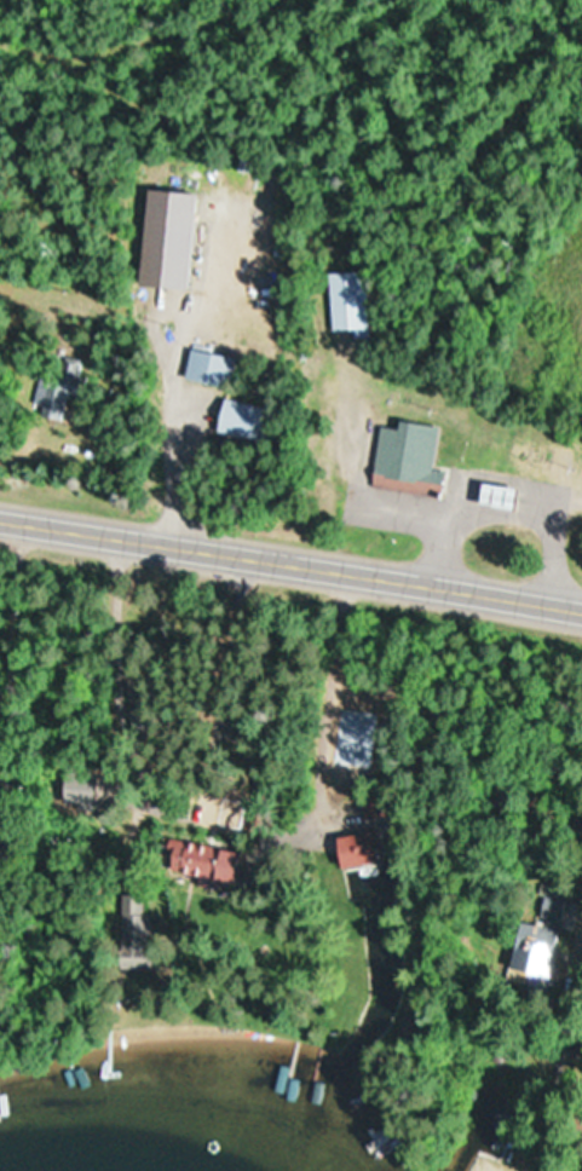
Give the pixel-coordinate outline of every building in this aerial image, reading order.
[(333,335),(330,276),(359,275),(362,334),(333,335)] [(183,380),(230,389),(236,359),(189,350),(183,380)] [(41,407),(38,416),(59,422),(71,383),(41,374),(32,404),(41,407)] [(268,413),(223,398),(212,429),(257,444),(268,413)] [(381,429),(369,484),(436,498),(442,471),(427,468),(433,440),(381,429)] [(477,506),(512,509),(515,488),(479,484),(477,506)] [(337,869),(379,862),(374,832),(332,838),(337,869)] [(217,876),(219,867),(226,869),(231,853),(174,836),(167,862),(217,876)] [(556,955),(565,898),(545,895),(540,927),(522,924),(519,949),(556,955)] [(123,896),(119,970),(146,971),(150,897),(123,896)]
